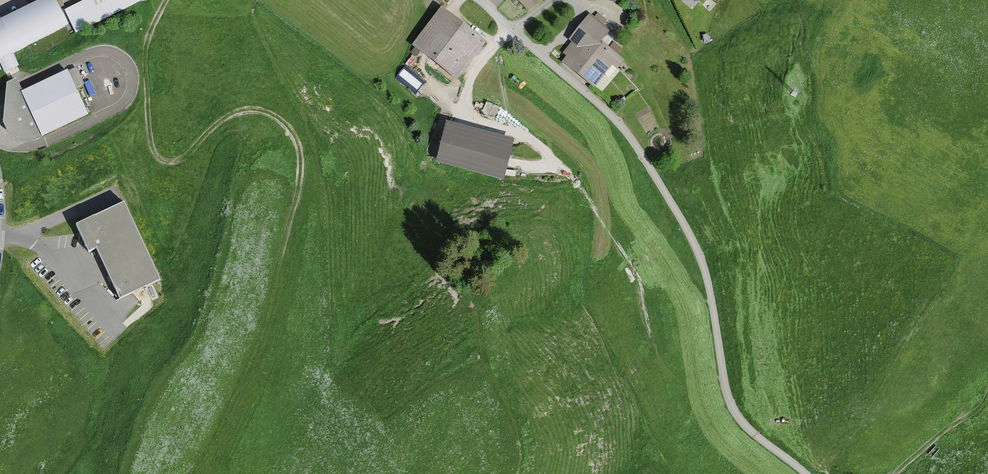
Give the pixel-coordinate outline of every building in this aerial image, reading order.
[(57,0),(37,0),(0,19),(0,62),(5,72),(19,65),(13,52),(69,24),(57,0)] [(65,10),(76,32),(142,0),(85,0),(65,10)] [(526,8),(535,0),(519,0),(526,8)] [(486,41),(441,6),(412,44),(457,79),(486,41)] [(562,62),(595,88),(613,66),(618,70),(626,59),(602,40),(610,30),(603,24),(607,19),(598,13),(595,16),(590,13),(569,39),(572,42),(563,53),(567,55),(562,62)] [(69,71),(77,88),(84,84),(76,67),(69,71)] [(69,71),(68,68),(22,89),(16,77),(7,82),(3,121),(7,130),(19,138),(34,139),(89,114),(77,88),(69,71)] [(514,138),(446,120),(435,160),(503,178),(514,138)] [(126,202),(76,224),(88,252),(98,247),(120,297),(160,279),(126,202)]
